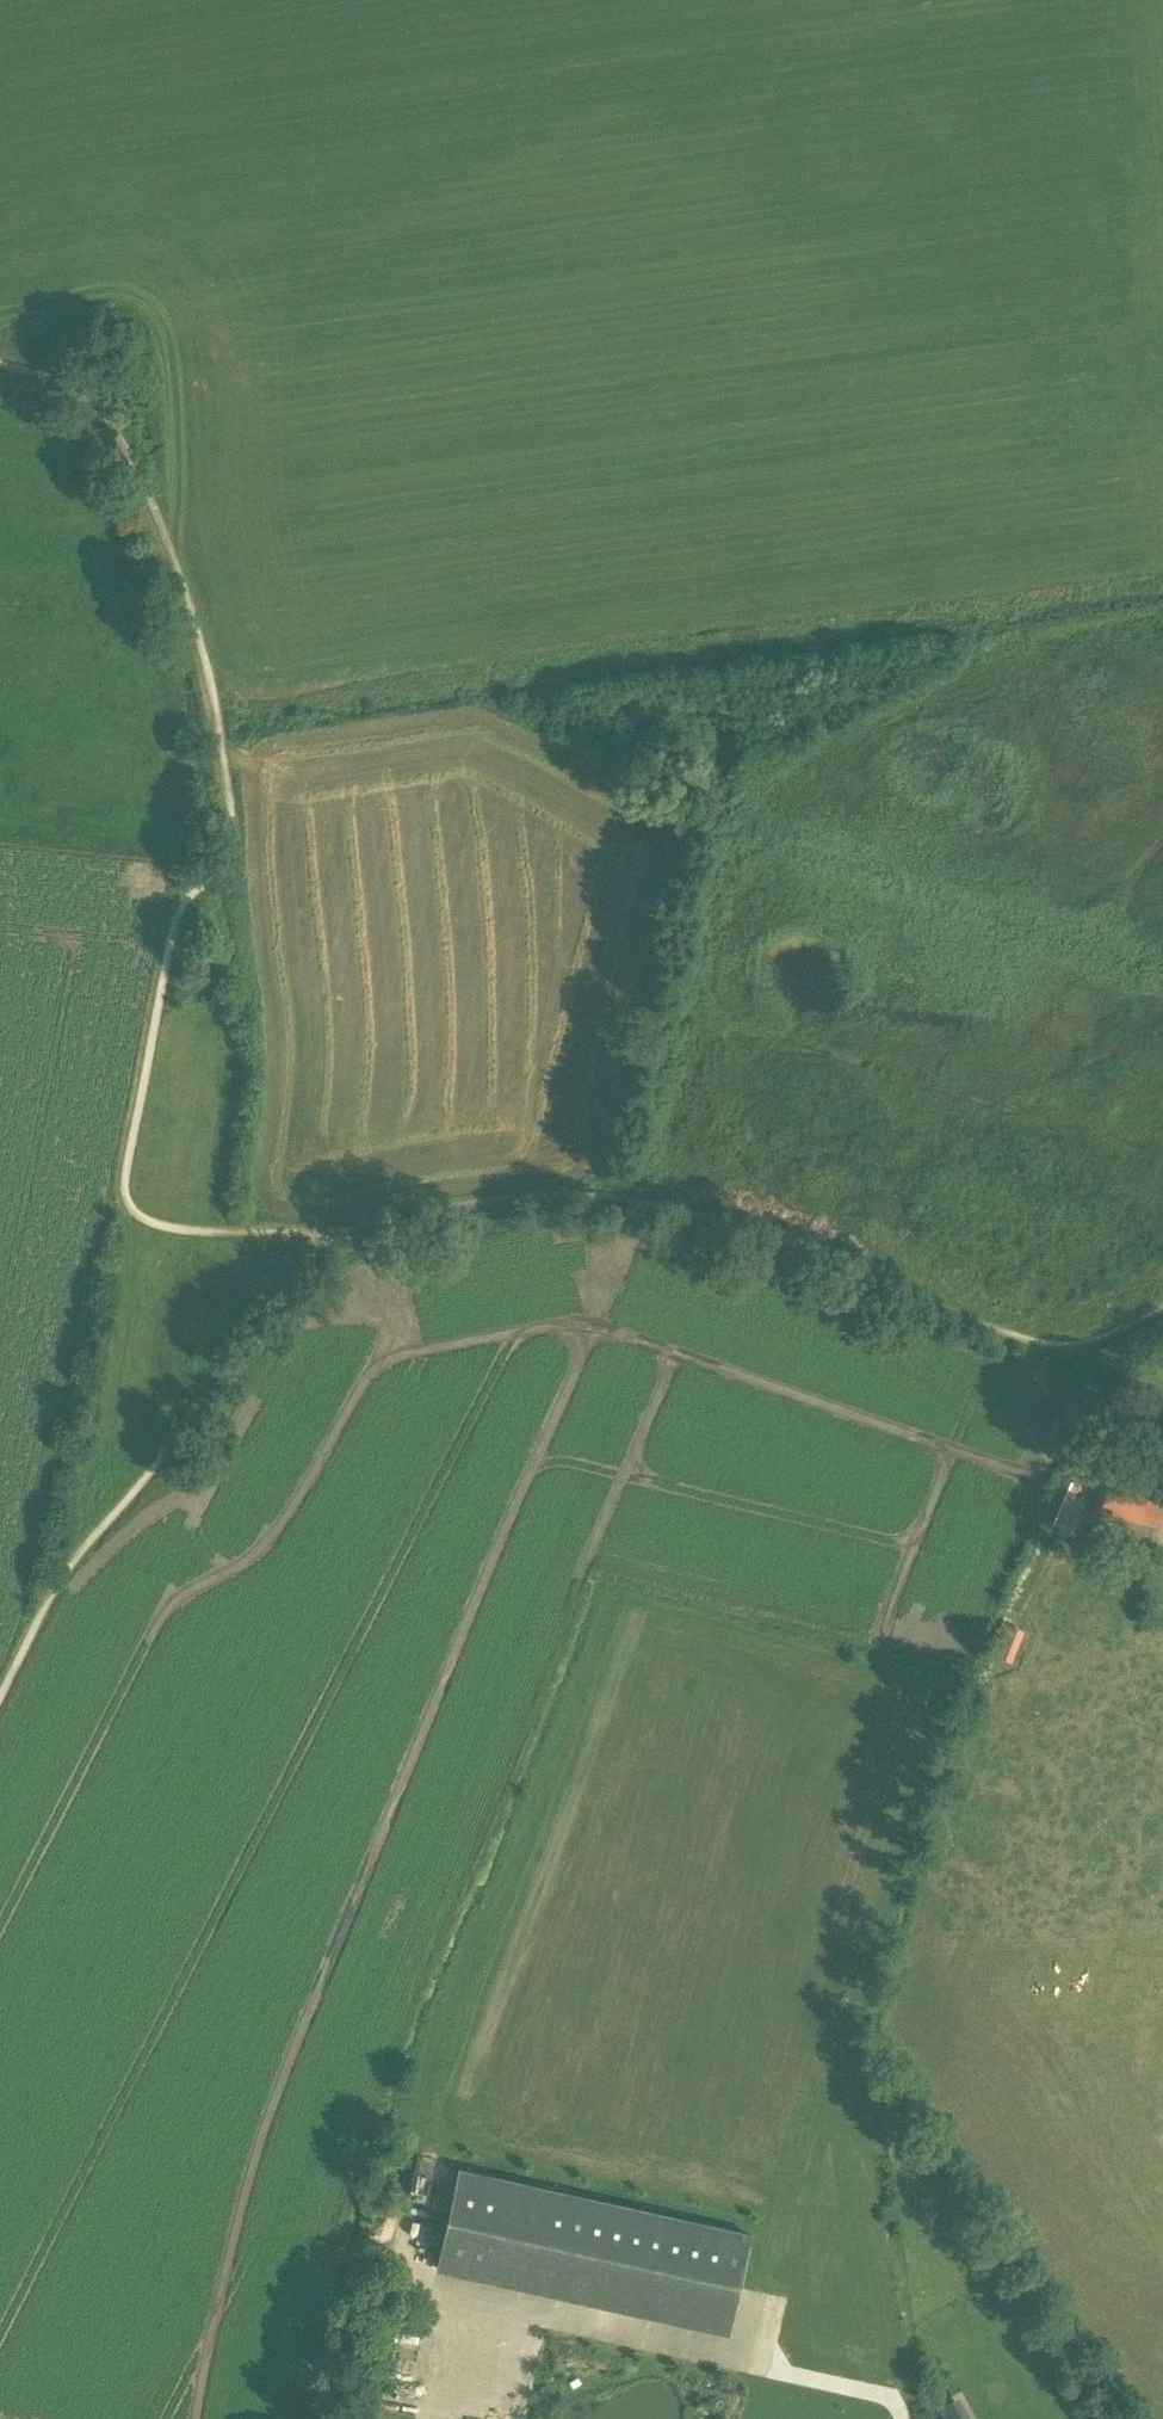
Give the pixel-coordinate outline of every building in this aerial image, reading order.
[(1062,1506),(1081,1461),(1065,1454),(1055,1476),(1045,1500),(1062,1506)] [(1103,1455),(1091,1512),(1162,1527),(1162,1520),(1162,1468),(1103,1455)] [(1063,1527),(1067,1508),(1046,1504),(1042,1523),(1063,1527)] [(1011,1661),(1024,1630),(1001,1621),(988,1652),(1011,1661)] [(729,2332),(751,2235),(457,2170),(436,2267),(729,2332)]
